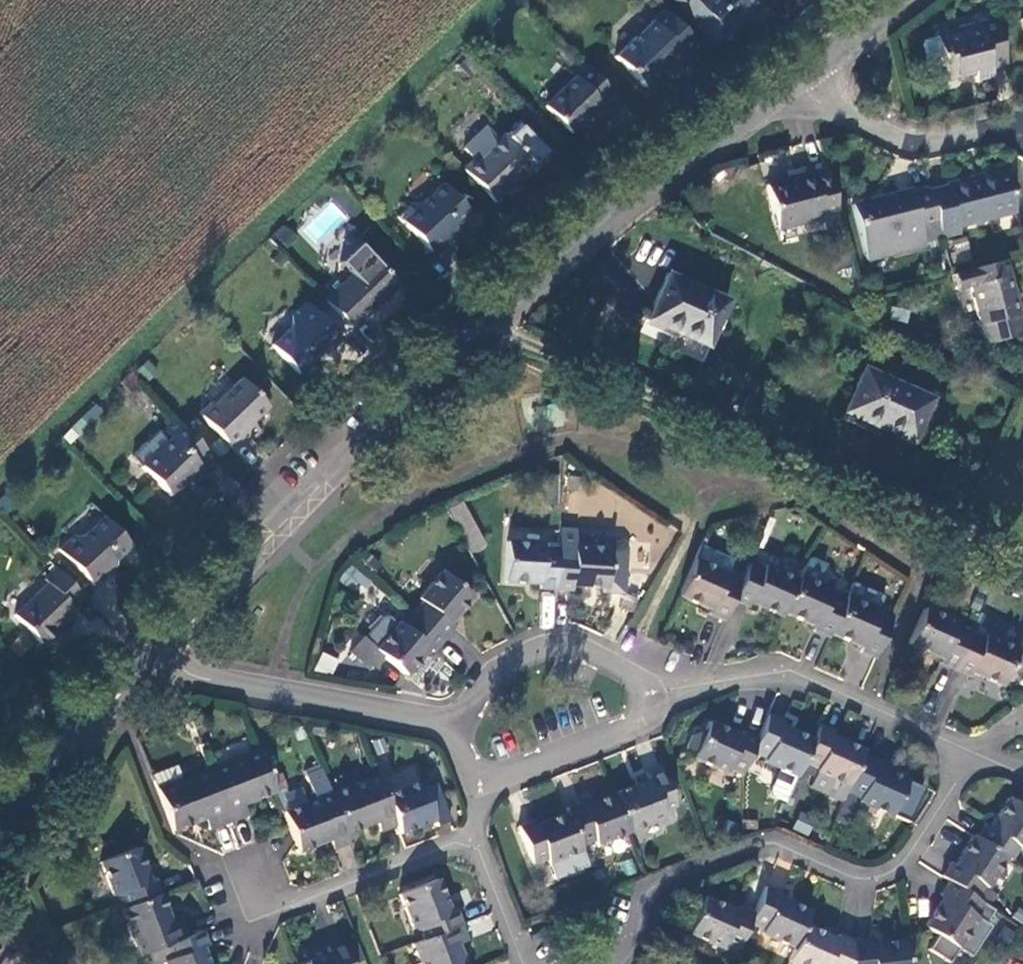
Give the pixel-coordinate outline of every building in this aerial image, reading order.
[(715,43),(736,21),(735,20),(755,0),(673,0),(715,43)] [(685,56),(696,45),(655,4),(644,18),(646,20),(635,30),(630,31),(609,51),(642,86),(657,71),(664,64),(669,68),(684,54),(685,56)] [(989,66),(1004,62),(993,17),(934,32),(946,77),(974,71),(977,81),(992,78),(989,66)] [(600,103),(610,93),(573,54),(561,65),(568,74),(541,103),(567,133),(585,117),(589,122),(604,107),(600,103)] [(662,76),(669,68),(664,64),(657,71),(662,76)] [(462,168),(493,201),(504,190),(501,187),(530,160),(503,134),(475,162),(472,158),(462,168)] [(824,170),(822,163),(809,167),(811,174),(824,170)] [(945,185),(929,188),(943,239),(958,236),(956,224),(1014,210),(1008,189),(1012,188),(1006,164),(991,168),(992,171),(944,182),(945,185)] [(811,174),(809,167),(793,169),(795,177),(766,184),(777,227),(819,216),(823,230),(840,226),(824,170),(811,174)] [(403,220),(437,255),(449,242),(447,240),(473,215),(444,185),(423,204),(416,208),(403,220)] [(943,239),(929,188),(911,191),(910,187),(853,201),(869,264),(925,250),(923,243),(943,239)] [(324,300),(351,329),(398,286),(359,245),(340,263),(351,275),(324,300)] [(1021,333),(1002,260),(952,273),(955,288),(970,284),(984,339),(1021,333)] [(727,300),(666,273),(647,318),(707,345),(727,300)] [(289,326),(270,343),(298,375),(327,347),(329,351),(340,340),(305,302),(292,316),(289,326)] [(928,398),(863,367),(844,411),(910,440),(928,398)] [(237,431),(265,405),(240,379),(212,406),(209,402),(198,413),(228,444),(240,433),(237,431)] [(198,463),(209,452),(174,418),(163,429),(170,436),(142,465),(169,493),(187,477),(191,483),(205,470),(198,463)] [(467,500),(452,506),(471,553),(486,547),(467,500)] [(57,549),(92,586),(106,574),(104,572),(131,546),(102,517),(82,534),(71,535),(57,549)] [(575,528),(559,528),(557,549),(555,587),(572,588),(572,583),(604,585),(603,591),(624,592),(627,546),(622,541),(606,540),(606,545),(574,544),(575,528)] [(538,586),(555,587),(557,549),(542,548),(542,543),(507,541),(504,579),(539,581),(538,586)] [(732,559),(699,545),(694,558),(728,572),(732,559)] [(694,558),(679,593),(710,608),(709,612),(724,618),(733,597),(740,582),(725,578),(728,572),(694,558)] [(750,599),(781,613),(783,610),(790,594),(797,579),(764,564),(762,569),(748,563),(740,582),(733,597),(748,604),(750,599)] [(350,590),(361,576),(349,566),(338,579),(350,590)] [(46,584),(13,617),(41,644),(76,611),(72,608),(84,597),(57,568),(43,581),(46,584)] [(411,612),(442,637),(452,625),(449,621),(471,595),(442,569),(418,596),(421,600),(411,612)] [(813,628),(829,635),(831,631),(844,601),(830,594),(832,589),(799,575),(797,579),(790,594),(783,610),(814,623),(813,628)] [(882,595),(852,582),(846,596),(876,608),(882,595)] [(860,649),(875,656),(893,615),(876,608),(846,596),(844,601),(831,631),(862,645),(860,649)] [(954,668),(958,658),(969,632),(955,625),(957,622),(924,607),(909,642),(941,657),(939,661),(954,668)] [(431,650),(442,637),(411,612),(401,623),(399,620),(397,622),(375,647),(364,638),(361,636),(348,651),(362,663),(374,664),(382,654),(404,674),(427,647),(431,650)] [(386,614),(364,638),(375,647),(397,622),(386,614)] [(969,632),(958,658),(954,668),(967,674),(970,668),(1002,684),(1013,662),(1017,650),(983,634),(981,638),(969,632)] [(1017,650),(1013,662),(1022,667),(1022,638),(1017,650)] [(302,653),(291,650),(290,658),(300,660),(302,653)] [(333,674),(337,657),(319,653),(315,670),(333,674)] [(803,761),(812,738),(780,724),(781,720),(767,713),(756,737),(751,749),(765,755),(764,759),(796,774),(803,761)] [(751,749),(756,737),(741,731),(739,735),(709,719),(704,729),(695,748),(692,755),(724,770),(727,766),(741,772),(751,749)] [(848,784),(862,753),(864,749),(831,734),(833,730),(819,724),(812,738),(803,761),(816,766),(814,769),(848,784)] [(684,743),(695,748),(704,729),(702,728),(690,732),(684,743)] [(210,768),(229,820),(247,813),(243,802),(275,790),(260,749),(210,768)] [(848,784),(846,789),(859,794),(857,798),(891,814),(906,778),(874,765),(877,759),(862,753),(848,784)] [(210,768),(157,789),(173,829),(206,818),(211,828),(229,820),(210,768)] [(284,811),(289,828),(295,843),(298,849),(328,837),(333,847),(348,840),(344,829),(330,792),(322,769),(306,775),(316,799),(284,811)] [(650,780),(615,794),(629,829),(663,815),(661,809),(675,804),(661,769),(648,774),(650,780)] [(330,792),(344,829),(375,819),(378,829),(396,823),(384,793),(377,775),(330,792)] [(396,823),(400,832),(432,820),(434,825),(450,819),(436,782),(422,788),(419,780),(384,793),(396,823)] [(629,829),(615,794),(583,806),(580,801),(565,807),(566,811),(579,844),(592,839),(594,842),(629,829)] [(1008,795),(989,826),(984,823),(976,836),(1007,855),(1011,858),(1018,846),(1022,849),(1022,848),(1022,805),(1008,795)] [(579,844),(566,811),(534,825),(533,820),(518,827),(531,862),(545,857),(547,861),(581,849),(579,844)] [(974,896),(982,883),(986,886),(1007,855),(976,836),(972,833),(954,862),(951,860),(940,875),(948,879),(974,896)] [(122,907),(158,893),(152,877),(147,879),(136,847),(100,860),(113,894),(117,893),(122,907)] [(424,938),(459,924),(452,909),(449,912),(435,879),(399,893),(412,926),(418,924),(424,938)] [(993,908),(974,896),(948,879),(939,893),(943,896),(924,925),(937,933),(928,948),(949,961),(958,947),(971,955),(991,924),(986,921),(993,908)] [(794,948),(805,923),(811,910),(778,895),(780,891),(766,884),(753,911),(749,921),(763,927),(761,932),(794,948)] [(163,944),(186,936),(180,918),(169,923),(158,893),(122,907),(120,908),(138,954),(163,944)] [(749,921),(753,911),(739,904),(736,911),(705,896),(689,931),(735,951),(749,921)] [(854,939),(852,939),(838,933),(836,937),(805,923),(794,948),(789,959),(801,963),(850,963),(854,939)] [(457,943),(465,939),(459,924),(424,938),(413,942),(421,963),(465,963),(457,943)] [(201,931),(186,936),(163,944),(169,957),(163,960),(164,963),(208,963),(201,946),(206,944),(201,931)] [(854,939),(850,963),(908,963),(905,938),(868,942),(868,938),(854,939)] [(299,963),(351,963),(341,940),(328,945),(330,951),(299,963)]
